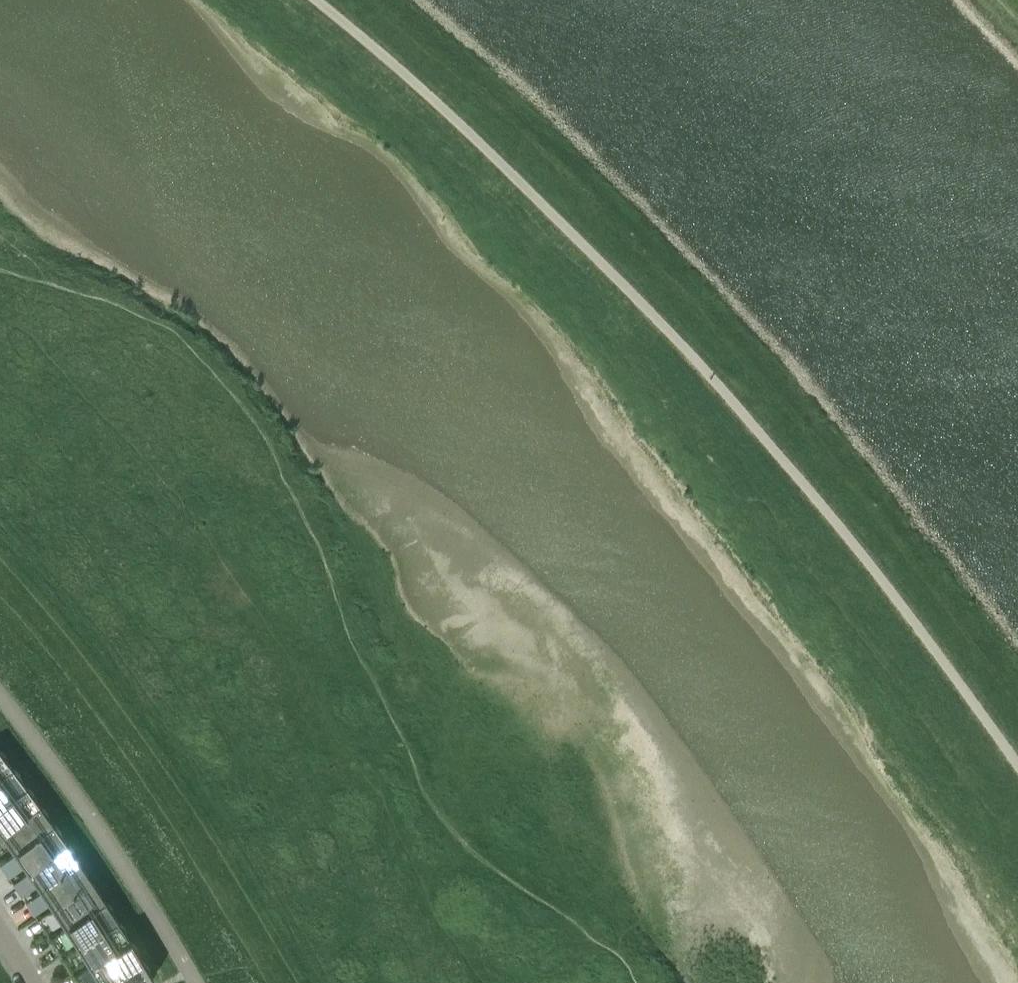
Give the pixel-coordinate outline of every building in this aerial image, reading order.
[(10,766),(0,752),(0,774),(10,766)] [(24,784),(10,766),(0,774),(0,803),(24,784)] [(38,803),(24,784),(0,803),(0,831),(38,803)] [(13,850),(51,822),(40,806),(38,803),(0,831),(0,832),(13,850)] [(13,850),(26,869),(65,842),(51,822),(13,850)] [(26,869),(39,887),(78,861),(65,842),(26,869)] [(51,906),(91,880),(78,861),(39,887),(51,906)] [(51,906),(64,925),(104,899),(91,880),(51,906)] [(64,925),(76,945),(116,919),(105,901),(104,899),(64,925)] [(76,945),(88,964),(129,939),(116,919),(76,945)] [(100,982),(101,982),(141,959),(129,939),(88,964),(100,982)] [(101,982),(147,982),(153,979),(141,959),(101,982)]
